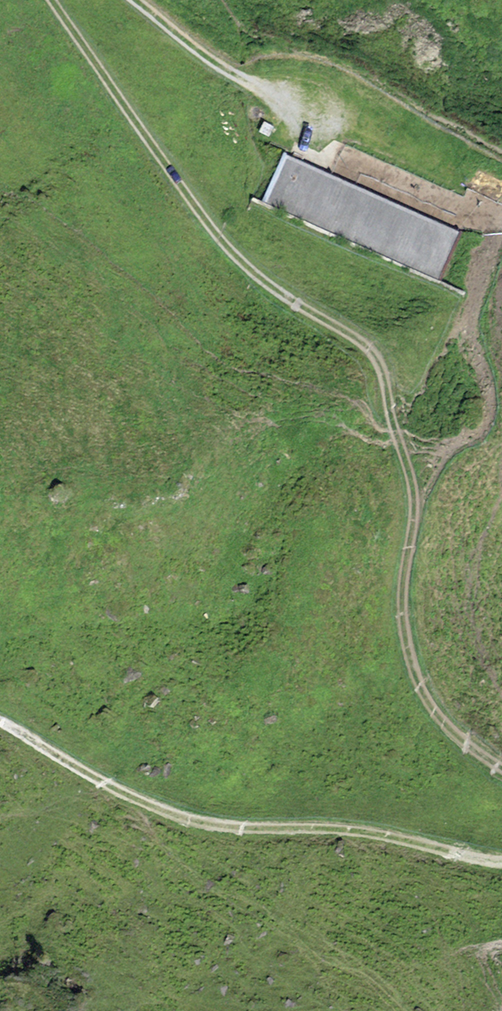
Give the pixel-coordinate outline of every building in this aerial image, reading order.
[(464,234),(282,154),(259,199),(443,279),(464,234)]
